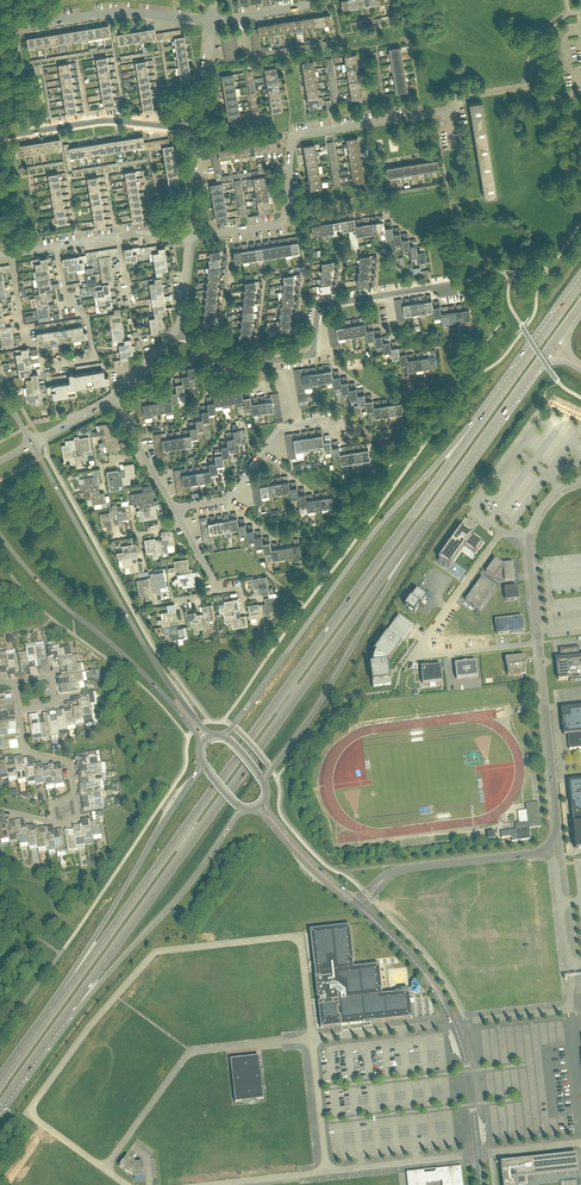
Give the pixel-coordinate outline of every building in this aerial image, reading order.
[(350,8),(348,0),(341,0),(342,9),(350,8)] [(357,7),(356,0),(348,0),(350,8),(357,7)] [(323,15),(324,25),(328,24),(329,29),(334,29),(333,23),(332,23),(330,14),(323,15)] [(317,26),(324,25),(323,15),(315,16),(317,26)] [(317,26),(315,16),(308,18),(310,27),(314,26),(314,29),(317,29),(317,26)] [(303,28),(310,27),(308,18),(301,19),(303,28)] [(295,29),(303,28),(301,19),(294,20),(295,29)] [(288,30),(295,29),(294,20),(287,21),(288,30)] [(288,30),(287,21),(279,22),(281,32),(285,31),(286,35),(289,35),(288,30)] [(274,33),(281,32),(279,22),(272,23),(274,33)] [(274,33),(272,23),(265,24),(267,34),(271,33),(272,38),(275,38),(274,33)] [(259,35),(267,34),(265,24),(258,26),(258,28),(259,32),(259,35)] [(101,26),(103,36),(110,35),(109,25),(101,26)] [(95,37),(103,36),(101,26),(94,27),(95,37)] [(94,27),(86,29),(88,39),(95,37),(94,27)] [(156,38),(155,33),(155,28),(147,29),(149,39),(156,38)] [(80,40),(88,39),(86,29),(79,30),(80,40)] [(141,40),(149,39),(147,29),(140,30),(141,40)] [(73,41),(80,40),(79,30),(72,31),(73,41)] [(127,43),(125,33),(118,34),(117,30),(113,30),(114,40),(118,40),(119,44),(127,43)] [(134,41),(141,40),(140,30),(132,31),(134,41)] [(66,42),(73,41),(72,31),(64,32),(66,42)] [(127,43),(134,41),(132,31),(125,33),(127,43)] [(58,43),(66,42),(64,32),(57,33),(58,43)] [(51,44),(58,43),(57,33),(49,34),(51,44)] [(44,46),(51,44),(49,34),(42,36),(44,46)] [(175,45),(186,43),(184,35),(181,36),(178,37),(174,37),(175,45)] [(36,47),(44,46),(42,36),(35,37),(36,47)] [(29,48),(36,47),(35,37),(27,38),(29,48)] [(177,52),(187,50),(186,43),(175,45),(177,52)] [(390,56),(402,54),(400,47),(389,49),(390,56)] [(178,59),(188,58),(187,50),(177,52),(178,59)] [(346,63),(357,61),(356,54),(345,56),(346,63)] [(391,63),(403,61),(402,54),(390,56),(391,63)] [(98,66),(108,64),(107,57),(97,58),(98,66)] [(179,67),(189,65),(188,58),(178,59),(179,67)] [(137,69),(147,67),(146,60),(136,62),(137,69)] [(303,70),(314,68),(313,61),(302,63),(303,70)] [(347,70),(358,69),(357,61),(346,63),(347,70)] [(391,63),(392,70),(404,69),(403,61),(391,63)] [(60,72),(70,70),(69,63),(59,65),(60,72)] [(99,73),(109,71),(108,64),(98,66),(99,73)] [(180,74),(190,72),(189,65),(179,67),(180,74)] [(138,76),(148,75),(147,67),(137,69),(138,76)] [(266,76),(277,74),(276,67),(265,69),(266,76)] [(304,77),(316,75),(314,68),(303,70),(304,77)] [(348,78),(359,76),(358,69),(347,70),(348,78)] [(390,78),(394,78),(405,76),(404,69),(392,70),(393,75),(390,75),(390,78)] [(61,79),(71,77),(70,70),(60,72),(61,79)] [(109,71),(99,73),(100,80),(110,78),(111,78),(114,78),(113,75),(116,75),(116,70),(109,71)] [(190,72),(180,74),(181,82),(192,80),(190,72)] [(223,83),(235,81),(233,73),(222,75),(223,83)] [(267,83),(278,81),(277,74),(266,76),(267,83)] [(139,83),(149,82),(148,75),(138,76),(139,83)] [(305,84),(317,83),(316,75),(304,77),(305,84)] [(349,85),(361,83),(359,76),(348,78),(349,85)] [(394,78),(395,85),(406,83),(405,76),(394,78)] [(62,86),(73,84),(71,77),(61,79),(62,86)] [(101,87),(111,85),(110,78),(100,80),(101,87)] [(224,90),(236,88),(235,81),(223,83),(224,90)] [(268,90),(279,89),(278,81),(267,83),(268,87),(263,88),(263,91),(268,90)] [(140,90),(151,89),(149,82),(139,83),(140,90)] [(307,92),(318,90),(317,83),(305,84),(307,92)] [(350,92),(362,90),(361,83),(349,85),(350,92)] [(406,83),(395,85),(396,92),(408,90),(406,83)] [(63,93),(74,91),(73,84),(62,86),(63,93)] [(102,94),(113,92),(111,85),(101,87),(102,94)] [(225,97),(237,95),(236,88),(224,90),(225,97)] [(152,96),(151,89),(140,90),(141,97),(152,96)] [(269,98),(281,96),(279,89),(268,90),(269,98)] [(308,99),(319,97),(318,90),(307,92),(308,99)] [(362,90),(350,92),(351,96),(348,97),(348,100),(352,99),(363,98),(362,90)] [(65,100),(75,98),(74,91),(63,93),(65,100)] [(103,101),(114,99),(113,92),(102,94),(103,101)] [(227,104),(238,102),(237,95),(225,97),(227,104)] [(142,104),(153,103),(152,96),(141,97),(142,104)] [(270,105),(282,103),(281,96),(269,98),(270,105)] [(319,97),(308,99),(309,106),(310,109),(322,107),(321,104),(320,104),(319,97)] [(66,107),(76,105),(75,98),(65,100),(66,107)] [(114,99),(103,101),(104,108),(115,107),(114,99)] [(228,111),(239,110),(238,102),(227,104),(228,111)] [(473,123),(485,121),(482,102),(469,104),(473,123)] [(153,103),(142,104),(144,112),(154,110),(153,103)] [(282,103),(270,105),(272,112),(283,110),(282,103)] [(76,105),(66,107),(67,114),(77,113),(76,105)] [(240,117),(239,110),(228,111),(229,119),(240,117)] [(476,142),(488,140),(485,121),(473,123),(476,142)] [(144,146),(144,142),(143,136),(135,137),(137,147),(144,146)] [(129,148),(137,147),(135,137),(128,138),(129,148)] [(343,144),(344,147),(347,147),(359,145),(357,137),(346,139),(347,144),(343,144)] [(122,149),(129,148),(128,138),(120,139),(122,149)] [(52,140),(54,150),(62,149),(60,139),(52,140)] [(118,150),(122,149),(120,139),(113,141),(115,151),(118,150)] [(47,151),(54,150),(52,140),(45,141),(47,151)] [(277,147),(276,140),(269,142),(270,151),(278,150),(278,152),(282,152),(281,146),(277,147)] [(479,160),(491,158),(488,140),(476,142),(479,160)] [(39,152),(47,151),(45,141),(38,142),(39,152)] [(107,152),(115,151),(113,141),(106,142),(107,152)] [(32,154),(39,152),(38,142),(30,143),(32,154)] [(100,153),(107,152),(106,142),(98,143),(100,153)] [(268,152),(270,151),(269,142),(261,143),(263,152),(264,159),(269,158),(268,152)] [(25,155),(32,154),(30,143),(23,145),(25,155)] [(78,157),(76,146),(69,148),(68,143),(64,144),(65,154),(70,154),(70,158),(74,157),(78,157)] [(93,154),(100,153),(98,143),(91,144),(93,154)] [(256,153),(263,152),(261,143),(254,144),(256,153)] [(85,155),(93,154),(91,144),(84,145),(85,155)] [(256,157),(256,153),(254,144),(247,145),(249,155),(253,154),(254,158),(256,157)] [(305,153),(316,152),(316,151),(315,144),(303,146),(305,153)] [(17,156),(25,155),(23,145),(15,146),(17,156)] [(78,157),(85,155),(84,145),(76,146),(78,157)] [(164,154),(174,152),(173,145),(170,145),(166,146),(163,146),(164,154)] [(249,159),(249,155),(247,145),(240,146),(241,156),(246,155),(246,159),(249,159)] [(348,154),(360,152),(359,145),(347,147),(348,154)] [(241,156),(240,146),(233,147),(234,157),(239,156),(239,160),(242,159),(241,156)] [(235,161),(234,157),(233,147),(226,149),(227,158),(231,157),(232,161),(235,161)] [(218,152),(219,155),(219,158),(220,159),(227,158),(226,149),(218,150),(218,152)] [(316,152),(305,153),(306,161),(317,159),(317,155),(319,154),(318,151),(316,151),(316,152)] [(165,161),(175,160),(174,152),(164,154),(165,161)] [(350,161),(361,159),(360,152),(348,154),(350,161)] [(482,179),(494,177),(491,158),(479,160),(482,179)] [(307,168),(318,166),(317,159),(306,161),(307,168)] [(351,168),(362,166),(361,159),(350,161),(351,168)] [(166,168),(177,167),(175,160),(165,161),(166,168)] [(437,160),(430,161),(431,170),(435,170),(436,173),(439,173),(439,170),(439,169),(437,160)] [(432,173),(431,170),(430,161),(423,162),(424,171),(428,171),(429,173),(432,173)] [(417,173),(424,171),(423,162),(415,163),(417,173)] [(410,174),(417,173),(415,163),(408,164),(410,174)] [(401,165),(403,175),(410,174),(408,164),(401,165)] [(395,176),(402,175),(403,175),(401,165),(394,166),(395,176)] [(308,175),(319,173),(318,166),(307,168),(308,175)] [(352,175),(363,174),(362,166),(351,168),(352,175)] [(395,176),(394,166),(386,168),(388,177),(392,176),(393,179),(396,179),(395,176)] [(168,176),(178,174),(177,167),(166,168),(168,176)] [(126,179),(137,178),(135,170),(125,172),(126,179)] [(219,172),(220,179),(220,180),(228,178),(228,175),(222,176),(222,171),(219,172)] [(49,182),(60,180),(59,173),(48,175),(49,182)] [(309,182),(321,180),(319,173),(308,175),(309,182)] [(169,183),(179,182),(178,174),(168,176),(169,183)] [(363,174),(352,175),(353,183),(364,181),(363,174)] [(89,185),(99,184),(98,176),(88,178),(89,185)] [(254,185),(266,183),(264,176),(253,177),(254,185)] [(494,177),(482,179),(485,198),(497,196),(494,177)] [(127,186),(138,185),(137,178),(126,179),(127,186)] [(51,189),(61,187),(60,180),(49,182),(51,189)] [(321,180),(309,182),(310,189),(310,190),(322,188),(321,180)] [(179,182),(169,183),(170,191),(180,189),(179,182)] [(212,192),(223,190),(222,182),(211,184),(212,192)] [(256,192),(267,190),(266,183),(254,185),(256,192)] [(90,192),(100,191),(99,184),(89,185),(90,192)] [(128,193),(139,192),(138,185),(127,186),(128,193)] [(52,196),(62,194),(61,187),(51,189),(52,196)] [(213,199),(224,197),(223,190),(212,192),(213,199)] [(257,199),(268,198),(267,190),(256,192),(256,196),(253,197),(254,200),(257,199)] [(91,199),(101,198),(100,191),(90,192),(91,199)] [(129,200),(140,199),(139,192),(128,193),(129,200)] [(53,203),(63,201),(62,194),(52,196),(53,203)] [(214,206),(226,204),(224,197),(213,199),(214,206)] [(92,207),(102,205),(101,198),(91,199),(92,207)] [(269,205),(268,198),(257,199),(257,203),(254,203),(255,207),(258,206),(258,207),(269,205)] [(131,208),(141,206),(140,199),(129,200),(131,208)] [(54,210),(64,208),(63,201),(53,203),(54,210)] [(215,213),(227,212),(226,204),(214,206),(215,213)] [(93,214),(103,212),(102,205),(92,207),(93,214)] [(269,205),(258,207),(259,214),(270,212),(269,205)] [(132,215),(142,213),(141,206),(131,208),(132,215)] [(55,217),(65,215),(64,208),(54,210),(55,217)] [(94,221),(105,219),(103,212),(93,214),(94,221)] [(227,212),(215,213),(216,221),(228,219),(227,212)] [(142,213),(132,215),(133,222),(143,220),(142,213)] [(55,217),(52,218),(53,225),(56,224),(67,223),(65,215),(55,217)] [(105,219),(94,221),(95,228),(106,226),(105,219)] [(355,226),(354,219),(347,220),(348,230),(355,229),(355,226)] [(341,231),(348,230),(347,220),(340,221),(341,231)] [(334,232),(341,231),(340,221),(333,222),(334,232)] [(384,221),(376,222),(378,233),(378,235),(385,234),(385,232),(384,228),(385,228),(384,222),(384,221)] [(327,233),(334,232),(333,222),(326,223),(327,233)] [(371,234),(378,233),(376,222),(369,223),(371,234)] [(320,235),(327,233),(326,223),(319,224),(320,235)] [(364,235),(371,234),(369,223),(362,225),(364,235)] [(313,236),(320,235),(319,224),(311,225),(313,236)] [(356,236),(364,235),(362,225),(355,226),(355,229),(356,236)] [(393,234),(392,227),(385,228),(384,228),(385,232),(385,234),(386,239),(393,237),(393,234)] [(401,240),(400,233),(393,234),(393,237),(395,247),(402,246),(401,243),(402,243),(401,240)] [(409,246),(408,239),(401,240),(402,243),(401,243),(402,246),(402,250),(409,249),(410,249),(409,246)] [(290,243),(292,254),(299,252),(298,242),(290,243)] [(285,255),(292,254),(290,243),(283,244),(285,255)] [(278,256),(285,255),(283,244),(276,246),(278,256)] [(416,245),(409,246),(410,249),(409,249),(411,259),(418,258),(418,255),(417,252),(418,252),(417,245),(416,245)] [(271,257),(278,256),(276,246),(269,247),(271,257)] [(140,247),(124,249),(125,255),(126,262),(130,261),(130,260),(138,258),(137,253),(141,252),(140,247)] [(160,256),(165,255),(164,247),(158,248),(159,252),(155,252),(153,253),(155,260),(160,259),(160,256)] [(264,258),(271,257),(269,247),(262,248),(264,258)] [(257,259),(264,258),(262,248),(255,249),(257,259)] [(250,260),(257,259),(255,249),(248,250),(250,260)] [(219,258),(221,258),(220,250),(210,252),(211,259),(219,258)] [(243,262),(250,260),(248,250),(241,251),(243,262)] [(235,263),(243,262),(241,251),(234,252),(235,263)] [(418,255),(418,258),(419,262),(426,261),(425,251),(418,252),(417,252),(418,255)] [(87,261),(87,259),(86,255),(71,258),(72,263),(75,263),(76,268),(84,267),(83,261),(87,261)] [(161,263),(167,262),(165,255),(160,256),(160,259),(155,260),(156,268),(162,267),(161,263)] [(369,263),(371,263),(370,255),(359,257),(361,264),(369,263)] [(106,268),(112,267),(110,256),(108,256),(104,256),(101,257),(99,257),(101,273),(107,272),(106,268)] [(42,266),(48,265),(46,257),(32,260),(32,264),(36,263),(37,271),(43,270),(42,266)] [(68,269),(76,268),(75,263),(72,263),(71,258),(63,259),(64,265),(68,264),(68,269)] [(220,265),(219,258),(211,259),(209,259),(210,266),(210,267),(218,265),(219,265),(220,265)] [(331,269),(333,269),(332,261),(322,263),(323,270),(331,269)] [(162,267),(156,268),(157,276),(163,275),(162,271),(168,270),(167,262),(161,263),(162,267)] [(370,270),(369,263),(361,264),(359,264),(360,271),(368,270),(370,270)] [(43,273),(49,273),(48,265),(42,266),(43,270),(37,271),(38,278),(44,277),(43,273)] [(220,272),(219,265),(218,265),(210,267),(210,266),(208,267),(209,274),(218,273),(220,272)] [(109,283),(114,282),(112,267),(106,268),(107,272),(101,273),(103,284),(102,284),(109,283)] [(333,276),(331,269),(323,270),(321,270),(322,277),(322,278),(331,276),(333,276)] [(369,277),(368,270),(360,271),(358,272),(359,279),(367,278),(369,277)] [(44,281),(50,280),(49,273),(43,273),(44,277),(38,278),(39,286),(45,285),(44,281)] [(219,280),(218,273),(209,274),(207,274),(209,281),(217,280),(219,280)] [(293,282),(295,282),(294,275),(284,276),(285,283),(285,284),(293,282)] [(332,283),(331,276),(322,278),(322,277),(320,278),(321,285),(330,284),(332,283)] [(149,282),(150,282),(151,290),(157,289),(156,285),(162,284),(161,277),(155,278),(149,279),(149,282)] [(368,285),(367,278),(359,279),(357,279),(358,287),(368,285)] [(46,293),(55,291),(54,287),(52,288),(52,284),(51,284),(50,280),(44,281),(45,285),(39,286),(40,293),(46,293)] [(218,287),(217,280),(209,281),(207,282),(208,288),(208,289),(216,287),(218,287)] [(254,289),(256,288),(255,281),(245,283),(246,290),(254,289)] [(294,290),(293,282),(285,284),(285,283),(283,284),(284,291),(292,290),(294,290)] [(110,291),(109,283),(102,284),(95,286),(95,290),(98,289),(99,296),(105,295),(104,292),(110,291)] [(158,293),(163,292),(162,284),(156,285),(157,289),(151,290),(152,298),(158,297),(158,293)] [(331,291),(330,284),(321,285),(320,285),(321,292),(331,291)] [(217,295),(216,287),(208,289),(208,288),(206,289),(207,296),(216,295),(217,295)] [(254,296),(256,296),(259,295),(258,292),(255,292),(254,289),(246,290),(244,290),(245,297),(254,296)] [(293,297),(292,290),(284,291),(282,291),(283,298),(291,297),(293,297)] [(105,295),(99,296),(100,304),(106,303),(105,299),(111,298),(110,291),(104,292),(105,295)] [(160,304),(159,301),(164,300),(170,299),(173,298),(172,293),(169,294),(170,295),(166,296),(166,297),(164,297),(163,292),(158,293),(158,297),(152,298),(150,298),(151,306),(154,305),(160,304)] [(40,293),(35,294),(35,298),(31,299),(33,306),(36,306),(37,310),(43,309),(42,305),(48,304),(46,293),(40,293)] [(217,302),(216,295),(207,296),(205,296),(206,303),(215,302),(217,302)] [(255,303),(254,296),(245,297),(243,297),(244,305),(253,303),(255,303)] [(293,304),(291,297),(283,298),(281,298),(282,306),(291,304),(291,305),(293,304)] [(106,303),(100,304),(102,312),(107,311),(107,307),(112,306),(111,298),(105,299),(106,303)] [(160,308),(166,307),(164,300),(159,301),(160,304),(154,305),(155,313),(161,312),(160,308)] [(432,308),(433,308),(432,300),(424,302),(426,312),(433,311),(432,308)] [(216,309),(215,302),(206,303),(204,304),(205,311),(206,311),(214,309),(214,310),(216,309)] [(424,302),(417,303),(419,313),(419,315),(426,314),(426,312),(424,302)] [(254,311),(253,303),(244,305),(242,305),(244,312),(252,311),(254,311)] [(412,314),(419,313),(417,303),(410,304),(412,314)] [(43,309),(37,310),(39,321),(50,320),(48,304),(42,305),(43,309)] [(292,312),(291,305),(291,304),(282,306),(280,306),(282,313),(290,312),(292,312)] [(404,315),(412,314),(410,304),(403,305),(403,306),(403,309),(404,313),(404,315)] [(441,314),(440,306),(433,308),(432,308),(433,311),(434,318),(441,317),(441,314)] [(156,321),(162,320),(161,312),(166,311),(166,307),(160,308),(161,312),(155,313),(155,314),(151,315),(151,317),(150,317),(151,325),(157,324),(156,321)] [(117,325),(122,324),(120,308),(114,309),(114,313),(109,314),(111,329),(117,328),(117,325)] [(215,317),(214,310),(214,309),(206,311),(205,311),(204,311),(205,318),(213,317),(215,317)] [(462,310),(463,320),(471,319),(469,309),(462,310)] [(456,322),(463,320),(462,310),(455,311),(456,322)] [(253,318),(252,311),(244,312),(242,312),(243,319),(251,318),(253,318)] [(449,323),(456,322),(455,311),(448,312),(449,323)] [(290,312),(282,313),(278,313),(280,321),(281,320),(289,319),(291,319),(290,312)] [(442,324),(449,323),(448,312),(441,314),(441,317),(442,324)] [(11,326),(5,327),(3,316),(0,316),(0,331),(0,332),(6,331),(5,327),(11,326)] [(214,324),(213,317),(205,318),(203,318),(204,326),(214,324)] [(252,325),(251,318),(243,319),(241,320),(242,327),(251,325),(251,326),(252,325)] [(281,320),(280,321),(277,321),(278,328),(280,328),(289,327),(290,326),(289,319),(281,320)] [(157,324),(151,325),(152,333),(158,332),(158,328),(163,328),(162,320),(156,321),(157,324)] [(336,328),(337,332),(337,336),(338,338),(345,337),(344,327),(343,320),(338,321),(338,324),(339,324),(339,327),(336,328)] [(366,330),(365,323),(358,324),(359,335),(366,334),(366,330)] [(124,339),(122,324),(117,325),(117,328),(111,329),(113,341),(119,340),(124,339)] [(360,337),(359,335),(358,324),(351,326),(352,336),(353,338),(360,337)] [(242,327),(240,327),(241,334),(250,333),(252,333),(251,326),(251,325),(242,327)] [(6,331),(0,332),(3,347),(14,345),(11,326),(5,327),(6,331)] [(80,333),(81,338),(88,337),(87,331),(83,332),(83,326),(75,327),(76,333),(80,333)] [(345,337),(352,336),(351,326),(344,327),(345,337)] [(73,339),(81,338),(80,333),(76,333),(75,327),(67,329),(68,334),(72,334),(73,339)] [(280,328),(278,328),(277,328),(278,336),(290,334),(289,327),(280,328)] [(65,341),(73,339),(72,334),(68,334),(67,329),(60,330),(61,336),(64,335),(65,341)] [(374,336),(373,329),(366,330),(366,334),(367,341),(374,340),(375,340),(374,336)] [(58,342),(65,341),(64,335),(61,336),(60,330),(52,331),(53,337),(57,336),(58,342)] [(52,331),(44,332),(45,338),(49,337),(50,343),(51,348),(58,347),(58,342),(57,336),(53,337),(52,331)] [(42,344),(50,343),(49,337),(45,338),(44,332),(37,334),(38,339),(41,339),(42,344)] [(251,340),(250,333),(241,334),(239,334),(240,342),(251,340)] [(382,342),(381,335),(374,336),(375,340),(374,340),(376,347),(383,346),(382,342)] [(126,347),(131,346),(130,338),(124,339),(119,340),(121,351),(126,350),(126,347)] [(391,348),(390,341),(382,342),(383,346),(384,353),(391,352),(391,348)] [(124,358),(128,358),(127,354),(133,353),(131,346),(126,347),(126,350),(121,351),(122,359),(124,358)] [(23,356),(28,355),(27,347),(21,348),(21,349),(16,349),(18,361),(23,360),(23,356)] [(399,354),(398,347),(391,348),(391,352),(392,359),(399,358),(399,357),(399,354)] [(407,360),(406,353),(399,354),(399,357),(399,358),(400,365),(407,364),(407,363),(407,360)] [(23,360),(18,361),(19,368),(24,368),(24,364),(29,363),(39,361),(38,358),(31,359),(30,359),(29,359),(28,355),(23,356),(23,360)] [(428,357),(430,367),(437,366),(435,356),(428,357)] [(423,368),(430,367),(428,357),(421,358),(423,368)] [(416,370),(423,368),(421,358),(414,359),(416,370)] [(408,371),(416,370),(414,359),(407,360),(407,363),(407,364),(408,371)] [(26,375),(37,374),(37,373),(31,374),(29,363),(24,364),(24,368),(19,368),(20,376),(26,375)] [(189,375),(190,378),(197,377),(195,367),(188,368),(189,375)] [(96,371),(96,369),(92,369),(93,372),(73,375),(73,373),(69,373),(70,382),(63,383),(62,380),(59,380),(59,384),(47,386),(48,391),(52,391),(53,396),(76,393),(75,386),(109,381),(108,375),(105,376),(104,370),(96,371)] [(333,380),(332,377),(331,371),(331,370),(324,371),(326,382),(326,383),(333,382),(332,380),(333,380)] [(319,383),(326,382),(324,371),(317,372),(319,383)] [(311,384),(319,383),(317,372),(310,374),(311,384)] [(33,382),(38,381),(37,374),(26,375),(27,386),(33,385),(33,382)] [(304,385),(311,384),(310,374),(302,375),(303,379),(304,383),(304,385)] [(191,385),(190,378),(189,375),(182,376),(183,383),(184,386),(191,385)] [(340,383),(339,376),(332,377),(333,380),(332,380),(334,388),(341,387),(340,383)] [(39,388),(39,389),(45,388),(45,385),(41,385),(39,385),(38,381),(33,382),(33,385),(27,386),(29,394),(34,393),(34,389),(39,388)] [(348,389),(349,389),(347,382),(340,383),(341,387),(342,394),(349,392),(348,389)] [(185,394),(184,386),(183,383),(176,384),(177,391),(178,394),(178,396),(185,394)] [(42,404),(39,389),(39,388),(34,389),(34,393),(29,394),(30,402),(35,401),(36,405),(42,404)] [(356,388),(349,389),(348,389),(349,392),(350,402),(358,401),(357,398),(357,395),(356,388)] [(243,398),(242,390),(234,392),(236,402),(237,405),(244,404),(243,401),(243,398)] [(179,401),(178,396),(178,394),(177,391),(170,392),(171,400),(171,403),(172,403),(179,401)] [(229,403),(236,402),(234,392),(227,393),(229,403)] [(227,393),(220,394),(222,404),(223,407),(230,406),(229,403),(227,393)] [(215,405),(222,404),(220,394),(213,395),(214,402),(215,405)] [(358,406),(365,404),(366,404),(365,401),(364,394),(357,395),(357,398),(358,401),(358,406)] [(251,404),(250,396),(243,398),(243,401),(244,404),(245,411),(252,409),(251,407),(251,404)] [(252,409),(253,414),(260,413),(258,402),(258,399),(257,396),(252,397),(253,400),(253,403),(251,404),(251,407),(252,409)] [(173,413),(172,403),(171,403),(171,400),(164,401),(166,411),(166,414),(173,413)] [(274,410),(274,408),(273,404),(273,401),(272,400),(265,401),(267,412),(274,410)] [(373,407),(372,400),(365,401),(366,404),(365,404),(367,411),(374,410),(373,407)] [(159,412),(166,411),(164,401),(157,402),(159,412)] [(260,413),(267,412),(265,401),(258,402),(260,413)] [(152,413),(159,412),(157,402),(150,403),(151,413),(152,413)] [(216,412),(215,405),(214,402),(207,403),(208,410),(209,414),(216,412)] [(152,416),(152,413),(151,413),(150,403),(142,404),(143,405),(143,408),(144,412),(144,415),(145,418),(152,416)] [(394,404),(396,414),(403,413),(402,403),(394,404)] [(389,415),(396,414),(394,404),(387,405),(389,415)] [(382,416),(389,415),(387,405),(380,406),(382,416)] [(375,418),(382,416),(380,406),(373,407),(374,410),(375,418)] [(210,421),(209,414),(208,410),(201,411),(202,419),(203,419),(203,422),(210,421)] [(204,429),(203,422),(203,419),(202,419),(195,420),(196,427),(197,427),(197,430),(204,429)] [(108,437),(112,436),(116,436),(116,432),(113,432),(112,422),(98,424),(99,430),(93,431),(94,436),(107,433),(108,437)] [(232,427),(233,431),(234,438),(235,441),(242,440),(240,429),(236,430),(235,427),(237,426),(237,423),(232,424),(232,427)] [(198,437),(197,430),(197,427),(196,427),(189,428),(190,435),(191,435),(191,438),(198,437)] [(226,435),(227,439),(228,446),(229,449),(229,453),(236,452),(235,441),(234,438),(230,438),(229,435),(231,434),(231,432),(226,432),(226,435)] [(116,436),(112,436),(112,440),(99,442),(100,447),(106,445),(107,451),(120,449),(119,439),(121,439),(120,435),(116,436)] [(192,445),(191,438),(191,435),(190,435),(183,436),(185,446),(192,445)] [(323,442),(322,435),(315,436),(317,446),(324,445),(323,442)] [(74,436),(75,441),(76,445),(79,444),(81,458),(86,457),(85,451),(91,450),(88,436),(78,438),(78,436),(74,436)] [(178,448),(185,446),(183,436),(176,437),(178,448)] [(317,449),(317,446),(315,436),(308,437),(310,450),(317,449)] [(171,449),(178,448),(176,437),(169,438),(171,449)] [(303,451),(310,450),(308,437),(301,438),(303,451)] [(164,450),(171,449),(169,438),(162,440),(163,444),(163,447),(164,450)] [(301,438),(294,439),(294,440),(294,443),(295,447),(295,450),(296,452),(296,454),(296,457),(304,456),(303,451),(302,448),(301,438)] [(76,445),(75,441),(71,441),(71,439),(65,440),(66,444),(62,445),(64,458),(70,458),(71,464),(75,463),(73,450),(76,449),(76,445)] [(331,448),(330,441),(323,442),(324,445),(325,452),(332,451),(331,448)] [(358,451),(354,451),(355,462),(362,461),(361,450),(360,444),(355,445),(355,448),(357,447),(358,451)] [(222,454),(223,457),(230,456),(229,453),(229,449),(228,446),(221,447),(222,454)] [(340,454),(338,447),(331,448),(332,451),(333,458),(340,457),(340,454)] [(361,450),(362,461),(370,459),(368,449),(361,450)] [(356,465),(355,462),(354,451),(347,453),(348,463),(349,466),(356,465)] [(340,457),(341,464),(348,463),(347,453),(340,454),(340,457)] [(222,454),(215,455),(215,456),(216,462),(217,466),(217,469),(224,468),(224,464),(223,457),(222,454)] [(216,462),(209,463),(209,464),(210,471),(211,474),(211,477),(218,476),(218,472),(217,469),(217,466),(216,462)] [(122,476),(122,477),(123,485),(131,483),(130,477),(136,476),(133,463),(123,464),(125,475),(122,476)] [(123,485),(122,477),(118,477),(117,470),(107,471),(109,485),(115,484),(116,490),(120,489),(119,486),(123,485)] [(212,481),(211,474),(210,471),(203,472),(205,482),(212,481)] [(198,483),(205,482),(203,472),(196,473),(198,483)] [(191,484),(198,483),(196,473),(189,474),(191,484)] [(183,485),(191,484),(189,474),(182,475),(182,476),(182,479),(183,483),(183,485)] [(85,483),(79,484),(80,488),(83,488),(84,491),(92,490),(92,486),(99,485),(98,475),(84,477),(85,483)] [(289,488),(288,482),(281,483),(283,493),(290,492),(289,488)] [(276,494),(283,493),(281,483),(274,484),(276,494)] [(269,495),(276,494),(274,484),(267,485),(269,495)] [(269,497),(269,495),(267,485),(260,486),(260,487),(260,490),(261,494),(261,497),(262,498),(269,497)] [(298,494),(297,487),(289,488),(290,492),(291,499),(298,498),(298,494)] [(92,490),(84,491),(85,499),(92,498),(93,504),(94,504),(95,508),(107,507),(107,506),(106,502),(104,492),(100,492),(93,493),(93,490),(92,490)] [(136,493),(130,494),(131,500),(132,504),(136,503),(145,502),(146,505),(150,505),(154,504),(158,503),(158,500),(153,500),(152,501),(151,491),(136,493)] [(306,501),(305,493),(298,494),(298,498),(299,505),(306,504),(306,501)] [(327,497),(329,507),(336,506),(334,496),(327,497)] [(322,509),(329,507),(327,497),(320,498),(322,509)] [(315,510),(322,509),(320,498),(313,499),(315,510)] [(307,511),(315,510),(313,499),(306,501),(306,504),(307,511)] [(150,508),(137,510),(137,511),(138,515),(139,515),(140,520),(145,520),(158,518),(156,508),(159,507),(158,503),(154,504),(150,505),(150,508)] [(113,509),(113,513),(117,513),(119,526),(123,525),(122,519),(128,518),(126,505),(116,506),(116,504),(112,505),(112,507),(113,509)] [(114,517),(113,513),(113,509),(112,507),(109,507),(109,509),(109,512),(99,513),(101,527),(107,526),(108,532),(113,531),(111,518),(114,517)] [(238,525),(237,518),(229,519),(231,530),(238,528),(238,525)] [(229,519),(222,521),(224,531),(225,537),(232,536),(231,530),(229,519)] [(217,532),(224,531),(222,521),(215,522),(217,532)] [(210,533),(217,532),(215,522),(208,523),(209,527),(209,530),(210,533)] [(246,531),(245,524),(238,525),(238,528),(239,536),(246,534),(246,531)] [(159,541),(159,545),(161,553),(169,552),(168,546),(173,545),(171,530),(161,532),(162,540),(159,541)] [(254,537),(253,530),(246,531),(246,534),(247,542),(255,540),(254,537)] [(458,533),(438,560),(439,560),(448,566),(449,567),(463,547),(464,547),(465,547),(475,554),(476,553),(483,543),(471,535),(471,536),(462,530),(459,534),(458,533)] [(262,543),(263,543),(261,536),(254,537),(255,540),(256,547),(263,546),(262,543)] [(161,553),(159,545),(156,546),(155,538),(144,540),(147,553),(153,552),(153,558),(158,557),(157,554),(161,553)] [(262,543),(263,546),(264,553),(271,552),(271,549),(270,542),(263,543),(262,543)] [(117,552),(117,553),(117,556),(118,556),(119,560),(122,560),(130,558),(130,555),(138,553),(137,543),(122,545),(123,551),(117,552)] [(292,546),(294,556),(301,555),(299,545),(292,546)] [(287,557),(294,556),(292,546),(285,547),(287,557)] [(280,558),(287,557),(285,547),(278,548),(280,558)] [(272,560),(280,558),(278,548),(271,549),(271,552),(271,554),(272,559),(272,560)] [(122,560),(123,567),(129,566),(130,566),(130,572),(144,570),(142,560),(131,562),(131,558),(130,558),(122,560)] [(169,572),(183,570),(183,573),(195,572),(195,569),(191,569),(191,568),(189,569),(187,559),(174,561),(175,567),(169,568),(169,572)] [(495,560),(491,566),(487,571),(486,573),(488,575),(494,580),(495,579),(499,582),(503,565),(503,566),(495,560)] [(499,582),(504,581),(504,582),(512,581),(515,581),(515,579),(513,564),(503,565),(499,582)] [(195,572),(183,573),(182,574),(183,577),(174,578),(175,583),(181,582),(182,587),(196,585),(194,576),(197,575),(199,575),(198,571),(196,571),(195,572)] [(150,572),(150,577),(151,581),(155,581),(157,594),(161,593),(160,587),(166,586),(164,573),(154,574),(154,572),(150,572)] [(254,589),(259,588),(260,595),(269,594),(268,586),(266,576),(246,579),(247,584),(253,583),(254,589)] [(148,586),(152,585),(151,581),(150,577),(147,577),(147,578),(137,580),(139,595),(145,594),(146,600),(150,599),(148,586)] [(479,611),(490,597),(489,596),(495,588),(482,579),(465,602),(479,611)] [(518,600),(517,596),(517,588),(505,589),(506,601),(518,600)] [(414,594),(414,595),(411,599),(411,598),(405,606),(406,606),(405,607),(406,608),(409,610),(408,611),(412,614),(413,613),(414,614),(420,606),(420,607),(422,605),(425,607),(425,606),(424,606),(427,603),(424,601),(425,600),(426,598),(425,598),(425,597),(421,594),(422,593),(417,590),(414,594)] [(264,598),(266,606),(262,607),(263,610),(264,618),(272,617),(271,611),(277,610),(275,596),(264,598)] [(223,615),(224,615),(232,614),(231,610),(239,609),(237,599),(224,601),(225,607),(219,608),(219,612),(220,615),(223,615)] [(260,619),(264,619),(264,618),(263,610),(262,607),(262,605),(258,605),(258,603),(248,605),(250,618),(256,617),(257,623),(261,623),(260,619)] [(203,615),(200,616),(200,620),(202,628),(210,626),(209,620),(214,619),(212,604),(202,606),(203,615)] [(162,626),(170,625),(170,621),(177,620),(176,610),(162,612),(163,618),(157,619),(158,623),(161,623),(162,626)] [(202,628),(200,620),(197,620),(195,612),(185,613),(188,628),(193,627),(194,633),(199,632),(198,629),(202,628)] [(236,613),(232,614),(224,615),(225,623),(231,622),(232,628),(247,625),(245,615),(237,617),(236,613)] [(373,664),(373,666),(370,666),(372,684),(373,690),(391,687),(390,681),(388,664),(387,664),(388,663),(413,627),(399,617),(373,652),(376,654),(375,655),(374,657),(374,658),(373,660),(373,661),(373,663),(373,664)] [(497,635),(524,632),(522,618),(495,621),(497,635)] [(170,625),(162,626),(164,634),(170,633),(171,639),(184,637),(182,627),(175,628),(174,624),(170,625)] [(35,648),(38,668),(41,668),(40,661),(46,660),(44,646),(35,648)] [(52,654),(57,653),(58,659),(72,657),(72,656),(71,647),(53,650),(52,647),(47,648),(48,651),(47,651),(48,658),(52,658),(52,657),(52,654)] [(580,660),(579,647),(578,647),(578,649),(560,651),(560,649),(559,649),(561,663),(556,663),(558,681),(569,680),(570,681),(570,683),(580,681),(580,660)] [(36,668),(38,668),(35,648),(26,649),(27,653),(29,663),(35,662),(36,668)] [(7,656),(6,652),(0,653),(0,668),(6,667),(6,673),(9,673),(9,670),(7,656)] [(29,667),(29,663),(27,653),(18,654),(21,674),(24,674),(23,668),(29,667)] [(9,670),(15,669),(16,675),(19,675),(16,654),(7,656),(9,670)] [(77,665),(76,656),(72,656),(72,657),(58,659),(56,659),(56,662),(62,661),(63,667),(67,667),(66,667),(77,665)] [(523,657),(506,659),(505,659),(505,660),(506,667),(507,667),(507,676),(512,676),(522,675),(524,674),(524,668),(523,665),(524,665),(525,665),(526,664),(526,663),(527,663),(527,662),(527,661),(527,660),(527,659),(526,659),(525,658),(525,657),(524,657),(523,657)] [(455,665),(456,680),(467,679),(465,662),(464,663),(463,663),(462,663),(462,664),(455,665)] [(467,663),(466,662),(465,662),(467,679),(478,678),(476,662),(469,663),(468,663),(467,663)] [(62,676),(82,673),(81,664),(77,665),(66,667),(67,667),(67,673),(61,674),(62,676)] [(440,666),(433,667),(421,668),(421,670),(422,684),(442,682),(441,671),(440,666)] [(80,683),(83,682),(82,673),(62,676),(59,677),(59,681),(67,680),(66,679),(68,678),(69,684),(80,682),(80,683)] [(81,691),(80,683),(80,682),(69,684),(66,685),(67,691),(61,692),(61,695),(81,691)] [(13,702),(12,700),(6,701),(5,694),(0,695),(0,704),(13,702)] [(87,702),(81,703),(83,717),(84,717),(93,716),(90,703),(89,695),(86,696),(87,702)] [(81,703),(81,700),(78,701),(79,707),(73,708),(75,722),(84,721),(84,717),(83,717),(81,703)] [(8,712),(7,706),(13,705),(13,702),(0,704),(0,713),(8,712)] [(73,708),(73,705),(70,706),(71,712),(65,713),(67,727),(76,726),(75,722),(73,708)] [(561,710),(563,736),(568,735),(569,750),(580,749),(580,708),(561,710)] [(59,732),(68,731),(67,727),(65,713),(64,710),(62,711),(62,717),(56,718),(57,721),(59,732)] [(15,720),(15,717),(9,718),(8,712),(0,713),(0,722),(15,720)] [(41,739),(50,737),(47,717),(47,713),(43,714),(44,722),(45,721),(45,723),(39,724),(41,735),(41,739)] [(47,717),(50,737),(59,735),(59,732),(57,721),(56,718),(56,715),(47,717)] [(39,724),(39,721),(33,722),(32,716),(29,716),(32,736),(41,735),(39,724)] [(8,730),(11,730),(10,724),(16,723),(15,720),(0,722),(0,732),(7,730),(8,730)] [(8,730),(7,730),(0,732),(0,741),(15,738),(17,738),(18,738),(18,735),(8,736),(8,730)] [(0,741),(0,750),(10,748),(9,742),(18,741),(17,738),(15,738),(0,741)] [(97,764),(95,752),(82,754),(83,757),(73,759),(74,762),(76,762),(82,761),(83,767),(86,766),(97,764)] [(15,763),(9,764),(8,758),(5,758),(5,761),(6,761),(8,775),(8,778),(8,779),(17,777),(15,763)] [(24,765),(18,766),(17,758),(14,758),(15,763),(17,777),(17,781),(26,779),(24,765)] [(34,767),(33,767),(28,768),(27,766),(28,766),(27,759),(23,759),(24,765),(26,779),(27,783),(30,783),(31,785),(32,786),(36,785),(36,782),(34,767)] [(55,786),(64,784),(61,770),(55,771),(54,762),(51,763),(51,765),(55,786)] [(43,773),(44,773),(43,769),(37,770),(36,764),(33,765),(33,767),(34,767),(36,782),(36,785),(45,784),(43,773)] [(87,772),(78,774),(78,776),(102,772),(100,764),(97,764),(86,766),(87,772)] [(45,787),(55,786),(51,765),(48,766),(49,772),(44,773),(43,773),(45,784),(45,787)] [(100,782),(103,782),(102,772),(78,776),(78,779),(88,778),(89,783),(89,784),(100,782)] [(568,782),(568,784),(570,804),(570,805),(571,805),(571,806),(573,825),(575,850),(580,850),(580,781),(568,782)] [(101,791),(100,782),(89,784),(89,783),(85,784),(86,790),(79,792),(79,794),(101,791)] [(88,802),(103,799),(101,791),(79,794),(80,797),(87,796),(88,802)] [(103,799),(88,802),(89,808),(83,809),(84,812),(104,808),(103,799)] [(531,840),(530,835),(530,829),(541,827),(538,803),(527,804),(529,823),(515,824),(516,830),(501,832),(502,839),(511,837),(512,842),(531,840)] [(93,837),(102,835),(100,820),(104,819),(103,811),(95,813),(96,816),(97,822),(91,822),(93,837)] [(7,825),(1,826),(0,820),(0,839),(0,841),(9,839),(7,825)] [(16,827),(10,828),(9,820),(6,820),(7,825),(9,839),(10,843),(18,841),(19,841),(16,827)] [(91,822),(91,820),(88,820),(89,826),(83,827),(82,827),(85,842),(94,840),(93,837),(91,822)] [(26,829),(20,830),(20,828),(21,828),(19,821),(15,821),(16,827),(19,841),(18,841),(19,845),(28,844),(26,829)] [(82,827),(83,827),(82,825),(79,825),(80,831),(74,832),(75,836),(77,847),(86,845),(85,842),(82,827)] [(35,831),(29,832),(28,826),(25,827),(26,829),(28,844),(28,847),(37,846),(35,831)] [(44,833),(39,834),(37,826),(34,826),(35,831),(37,846),(38,849),(47,848),(44,833)] [(55,839),(54,836),(48,836),(48,835),(49,835),(47,827),(43,828),(44,833),(47,848),(47,851),(56,850),(55,839)] [(75,836),(69,837),(68,831),(65,831),(68,852),(78,850),(77,847),(75,836)] [(56,850),(57,853),(66,852),(63,832),(60,832),(60,838),(55,839),(56,850)] [(363,1019),(363,1024),(412,1018),(409,991),(390,993),(390,995),(382,995),(381,991),(382,991),(379,966),(354,969),(353,962),(354,962),(350,926),(310,931),(314,967),(315,973),(317,999),(318,999),(318,1003),(321,1028),(321,1029),(363,1019)] [(264,1100),(259,1057),(230,1060),(235,1103),(264,1100)] [(501,1163),(502,1176),(503,1184),(526,1184),(525,1178),(578,1172),(577,1166),(577,1164),(576,1154),(514,1161),(501,1163)] [(145,1179),(143,1163),(136,1163),(127,1157),(119,1167),(134,1177),(139,1177),(139,1180),(145,1179)] [(461,1167),(435,1170),(435,1173),(424,1174),(424,1171),(407,1173),(408,1184),(425,1184),(425,1182),(442,1181),(443,1184),(463,1184),(461,1167)]
